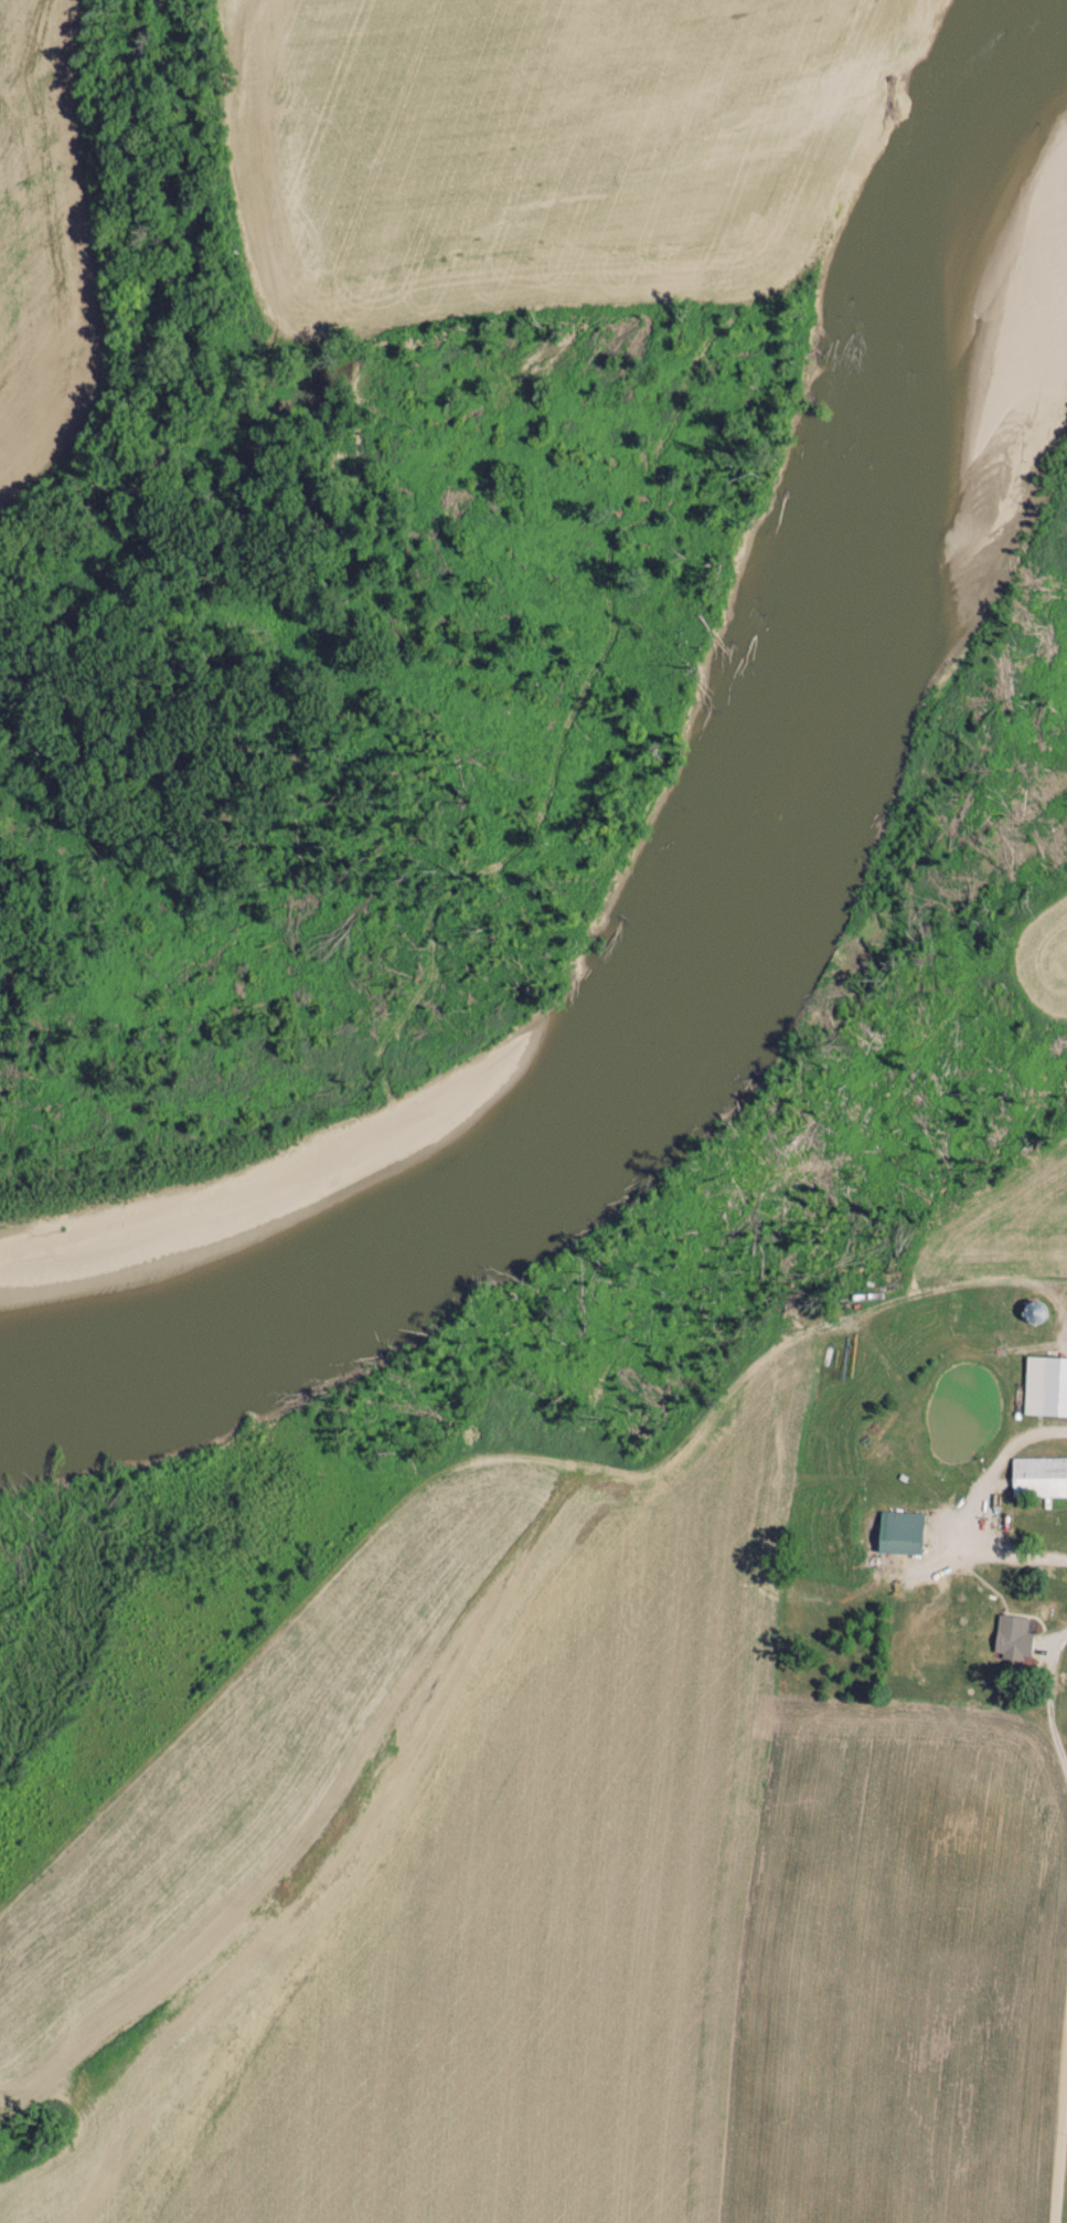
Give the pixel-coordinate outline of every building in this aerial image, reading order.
[(1045,1355),(1066,1356),(1066,1415),(1043,1414),(1045,1355)] [(1013,1457),(1066,1457),(1066,1495),(1014,1495),(1013,1457)] [(881,1511),(922,1513),(920,1553),(878,1549),(881,1511)] [(999,1613),(1026,1617),(1021,1656),(993,1652),(999,1613)]
